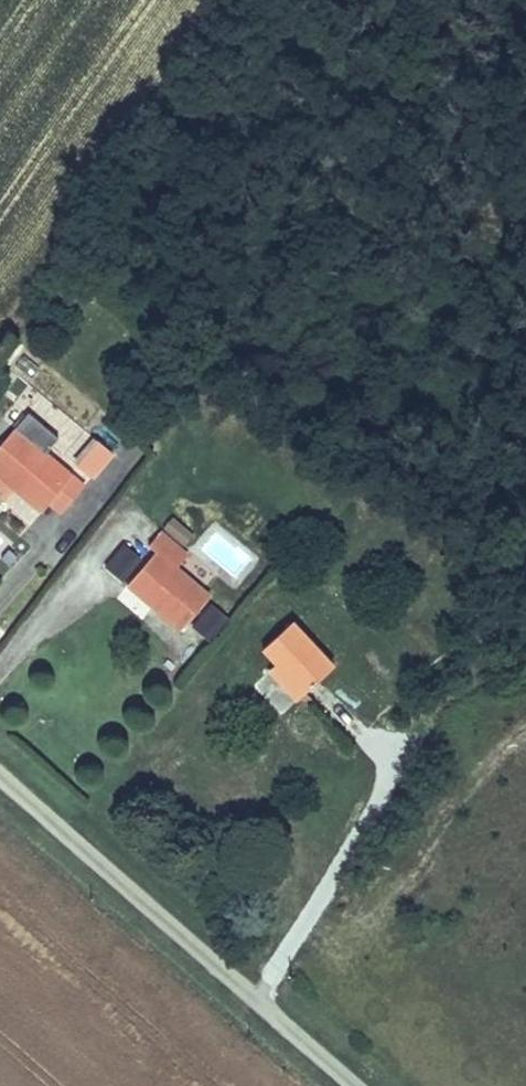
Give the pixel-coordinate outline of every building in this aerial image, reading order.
[(48,507),(62,518),(85,491),(17,432),(0,452),(0,472),(16,486),(12,490),(40,514),(48,507)] [(78,471),(91,482),(113,459),(100,445),(78,471)] [(12,490),(16,486),(0,472),(0,499),(2,501),(12,490)] [(128,588),(179,633),(210,599),(176,569),(187,556),(160,533),(149,546),(158,554),(128,588)] [(129,584),(143,554),(118,542),(104,573),(129,584)] [(192,624),(210,641),(230,620),(211,603),(192,624)] [(291,625),(263,650),(279,666),(308,696),(334,668),(291,625)] [(263,650),(257,657),(272,673),(279,666),(263,650)]
